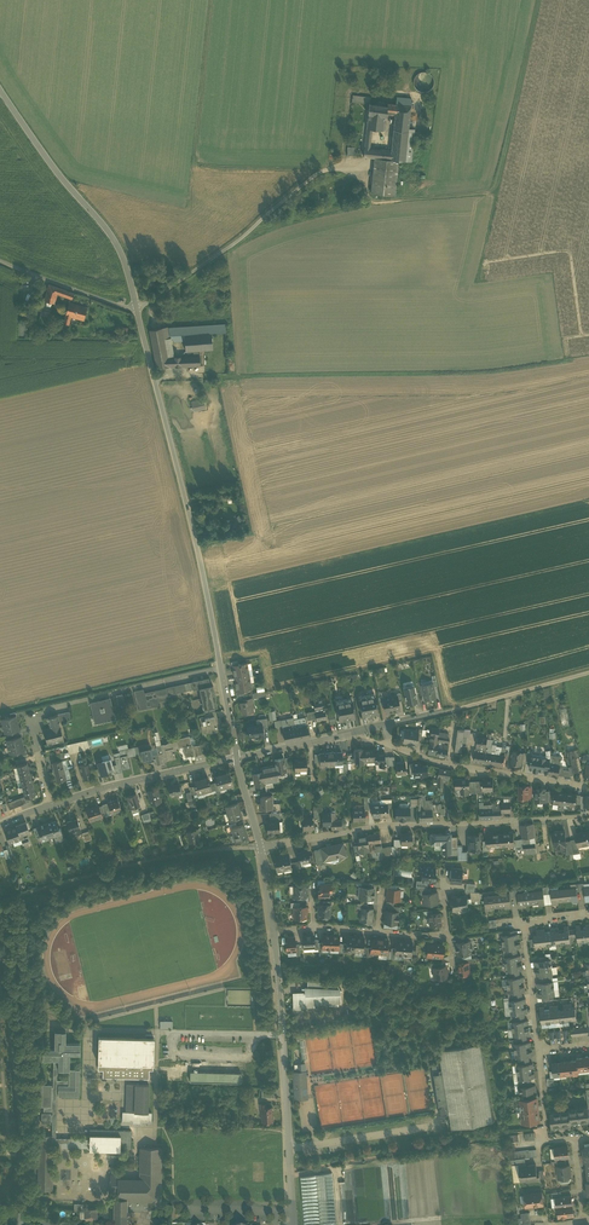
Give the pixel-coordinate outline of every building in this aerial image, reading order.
[(413,82),(414,86),(417,90),(420,92),(424,92),(428,91),(431,89),(433,86),(434,82),(433,78),(431,75),(427,73),(423,72),(419,73),(416,75),(414,79),(413,82)] [(348,100),(364,102),(365,96),(349,94),(348,100)] [(394,97),(393,104),(384,103),(384,105),(383,113),(392,113),(388,150),(371,148),(366,148),(365,156),(370,157),(371,157),(367,192),(392,194),(396,160),(408,161),(411,131),(405,131),(408,106),(409,99),(394,97)] [(381,116),(383,116),(383,113),(384,105),(366,103),(364,114),(381,116)] [(364,114),(363,128),(361,147),(366,148),(368,129),(382,130),(383,121),(380,120),(381,116),(364,114)] [(347,155),(354,155),(355,147),(347,146),(347,155)] [(57,293),(64,296),(66,290),(49,284),(44,301),(54,303),(57,293)] [(65,315),(66,316),(64,324),(69,325),(71,317),(84,320),(87,307),(69,302),(65,315)] [(157,367),(175,367),(175,356),(174,356),(168,357),(164,339),(170,338),(170,336),(184,335),(184,334),(212,332),(212,333),(226,332),(225,324),(168,328),(168,327),(149,330),(157,367)] [(186,351),(213,349),(212,333),(212,332),(184,334),(184,335),(185,341),(186,351)] [(168,357),(174,356),(172,342),(185,341),(184,335),(170,336),(170,338),(164,339),(168,357)] [(193,356),(180,356),(180,367),(200,366),(200,355),(193,356)] [(191,402),(193,411),(204,408),(202,399),(191,402)] [(233,665),(234,672),(248,670),(247,663),(238,664),(233,665)] [(249,676),(248,670),(234,672),(235,679),(249,676)] [(250,683),(249,676),(235,679),(236,685),(250,683)] [(199,688),(204,709),(215,707),(218,706),(213,685),(210,685),(209,678),(191,682),(193,689),(193,690),(199,688)] [(191,682),(184,684),(186,691),(193,689),(191,682)] [(252,689),(250,683),(236,685),(237,692),(243,691),(252,689)] [(421,685),(424,699),(436,697),(434,686),(433,683),(421,685)] [(177,693),(186,691),(184,684),(175,686),(177,693)] [(406,704),(408,703),(413,702),(415,702),(417,701),(416,696),(416,693),(415,693),(414,686),(414,685),(412,685),(403,687),(403,688),(405,695),(404,695),(405,699),(406,704)] [(166,688),(167,695),(175,693),(174,686),(166,688)] [(157,698),(158,701),(168,699),(167,695),(166,688),(155,690),(157,698)] [(134,691),(138,710),(148,708),(146,701),(144,693),(143,689),(134,691)] [(144,693),(146,701),(157,698),(155,690),(144,693)] [(116,695),(118,705),(125,704),(122,694),(116,695)] [(397,695),(390,696),(393,711),(400,709),(398,701),(397,695)] [(375,696),(359,699),(358,699),(359,703),(360,705),(362,716),(368,714),(369,717),(372,716),(372,714),(378,713),(376,702),(375,696)] [(385,712),(393,711),(390,696),(383,698),(384,704),(385,712)] [(146,701),(148,708),(159,705),(158,701),(157,698),(146,701)] [(241,702),(243,714),(252,712),(251,709),(253,708),(251,698),(243,699),(244,702),(241,702)] [(91,704),(95,722),(114,717),(110,699),(97,702),(91,704)] [(352,700),(336,703),(335,703),(337,710),(337,709),(339,720),(345,719),(346,721),(349,720),(349,718),(355,717),(353,707),(354,706),(352,700)] [(216,715),(215,710),(215,707),(204,709),(205,713),(209,712),(210,717),(216,715)] [(568,707),(560,709),(562,720),(564,719),(565,723),(570,722),(568,707)] [(325,710),(324,710),(315,712),(316,718),(317,721),(326,719),(325,710)] [(58,715),(59,721),(71,718),(69,711),(57,714),(57,715),(58,715)] [(307,712),(308,719),(316,718),(315,712),(315,711),(307,712)] [(44,732),(47,744),(48,744),(48,742),(52,741),(52,743),(59,741),(59,740),(63,739),(63,740),(64,740),(59,721),(58,715),(57,715),(49,717),(50,722),(49,722),(50,727),(46,728),(47,731),(44,732)] [(216,727),(216,725),(221,724),(220,718),(217,719),(217,717),(216,715),(210,717),(205,718),(205,716),(199,718),(203,733),(217,730),(216,727)] [(2,719),(3,726),(17,722),(16,716),(10,717),(2,719)] [(283,726),(283,731),(295,728),(295,724),(294,719),(293,717),(282,719),(281,719),(283,726)] [(262,724),(262,728),(268,727),(266,718),(259,719),(260,725),(262,724)] [(19,729),(17,722),(3,726),(5,733),(14,730),(19,729)] [(295,728),(296,731),(307,728),(306,722),(295,724),(295,728)] [(258,735),(259,737),(263,736),(263,734),(262,728),(262,724),(260,725),(248,726),(250,736),(258,735)] [(296,731),(295,728),(283,731),(285,742),(286,742),(297,739),(296,731)] [(308,737),(307,728),(296,731),(297,739),(308,737)] [(23,736),(22,732),(21,729),(19,729),(14,730),(15,734),(16,737),(21,736),(23,736)] [(461,752),(463,743),(464,736),(464,730),(457,729),(454,751),(461,752)] [(413,743),(417,744),(417,740),(418,732),(405,730),(403,742),(407,743),(407,742),(413,743)] [(7,740),(8,746),(22,743),(21,736),(16,737),(7,740)] [(186,739),(177,741),(178,747),(183,746),(185,756),(194,754),(193,749),(192,744),(191,744),(189,736),(185,737),(186,739)] [(477,745),(487,746),(487,738),(477,737),(477,745)] [(69,753),(82,750),(90,748),(87,739),(80,741),(67,744),(69,753)] [(442,741),(438,740),(438,743),(436,755),(446,756),(448,746),(441,745),(442,741)] [(436,755),(438,743),(429,741),(428,753),(436,755)] [(175,757),(173,748),(172,749),(170,742),(161,744),(163,753),(164,758),(163,758),(163,759),(167,758),(168,759),(175,757)] [(24,750),(22,743),(8,746),(10,753),(24,750)] [(149,743),(139,745),(141,752),(141,753),(143,760),(148,759),(148,761),(154,760),(153,755),(151,747),(150,748),(149,743)] [(199,745),(200,747),(201,754),(208,752),(206,743),(199,745)] [(127,755),(136,753),(134,746),(128,748),(125,748),(127,755)] [(127,757),(127,755),(125,748),(119,750),(120,752),(120,756),(122,764),(123,768),(130,767),(127,757)] [(363,763),(362,760),(362,750),(362,749),(355,750),(355,754),(355,763),(363,763)] [(362,760),(375,759),(375,753),(374,749),(362,750),(362,760)] [(576,758),(574,750),(569,751),(572,766),(573,773),(574,772),(579,771),(576,758)] [(474,761),(484,763),(486,752),(476,751),(474,761)] [(511,765),(521,767),(522,761),(523,753),(523,752),(514,751),(513,752),(512,754),(511,756),(513,757),(511,765)] [(494,754),(491,753),(486,752),(484,763),(493,764),(494,754)] [(327,764),(335,763),(335,753),(327,753),(327,764)] [(375,762),(379,762),(385,762),(384,757),(385,757),(384,753),(375,753),(375,759),(375,762)] [(546,755),(532,753),(530,761),(529,768),(534,769),(533,771),(538,771),(538,770),(544,771),(544,768),(546,758),(546,755)] [(505,756),(500,755),(495,754),(494,754),(493,764),(503,766),(505,756)] [(550,764),(560,765),(561,756),(551,755),(550,759),(550,764)] [(101,774),(106,773),(106,771),(107,771),(113,769),(114,769),(113,765),(111,758),(110,758),(103,760),(102,760),(102,761),(97,762),(99,767),(101,774)] [(279,780),(278,776),(277,773),(286,771),(284,758),(275,760),(276,765),(261,768),(261,769),(261,772),(262,772),(264,782),(267,782),(267,783),(272,782),(271,781),(279,780)] [(294,770),(294,773),(299,773),(300,773),(300,770),(306,770),(307,770),(307,759),(294,760),(294,770)] [(52,762),(54,772),(64,769),(62,760),(57,761),(52,762)] [(17,767),(18,772),(29,769),(30,769),(30,766),(28,766),(27,762),(17,764),(17,767)] [(413,772),(414,776),(427,775),(426,765),(419,766),(419,762),(413,763),(413,772)] [(93,777),(90,768),(89,763),(79,766),(81,775),(82,775),(84,779),(93,777)] [(396,763),(397,774),(406,773),(405,763),(396,763)] [(560,769),(560,765),(550,764),(549,769),(549,774),(554,774),(554,775),(558,775),(559,775),(560,769)] [(569,770),(563,769),(560,769),(559,775),(563,775),(571,777),(571,775),(574,774),(574,772),(573,773),(572,766),(569,767),(569,770)] [(442,787),(443,787),(443,778),(449,779),(451,770),(446,770),(446,769),(444,769),(439,768),(437,776),(437,781),(437,787),(442,787)] [(18,772),(20,779),(31,776),(32,776),(32,773),(30,773),(29,769),(18,772)] [(66,779),(64,769),(54,772),(56,781),(66,779)] [(230,772),(222,774),(226,786),(233,784),(230,772)] [(264,784),(264,782),(262,772),(261,772),(255,773),(253,773),(253,775),(253,779),(254,779),(255,786),(264,784)] [(219,788),(226,786),(222,774),(215,776),(217,783),(219,788)] [(20,779),(22,786),(33,783),(34,783),(34,780),(32,780),(31,776),(20,779)] [(208,777),(201,779),(204,791),(211,789),(210,783),(208,777)] [(461,789),(461,793),(470,793),(470,791),(469,781),(469,778),(456,779),(456,789),(461,789)] [(197,793),(204,791),(201,779),(194,781),(195,785),(197,793)] [(484,789),(493,789),(493,780),(488,780),(488,779),(482,779),(482,781),(482,789),(484,789)] [(482,781),(475,781),(476,791),(476,792),(484,792),(484,789),(482,789),(482,781)] [(35,794),(33,783),(22,786),(23,791),(25,796),(25,797),(28,796),(35,794)] [(168,786),(170,794),(176,793),(176,791),(180,790),(179,783),(168,786)] [(520,799),(524,799),(525,798),(528,798),(528,797),(532,797),(532,793),(528,792),(529,786),(523,786),(519,786),(519,798),(520,799)] [(150,803),(151,804),(154,803),(161,801),(160,796),(158,788),(147,790),(147,791),(148,791),(151,803),(150,803)] [(539,802),(542,802),(543,801),(549,801),(549,796),(545,796),(545,790),(545,788),(540,788),(540,789),(536,789),(535,801),(537,801),(539,802)] [(571,794),(566,793),(560,793),(560,792),(555,792),(554,800),(554,802),(559,803),(558,809),(564,809),(565,804),(575,805),(576,803),(577,795),(577,794),(571,794)] [(130,808),(131,808),(137,806),(140,805),(136,793),(127,796),(130,808)] [(418,795),(419,822),(432,821),(432,812),(432,805),(432,801),(425,801),(425,795),(418,795)] [(585,796),(580,796),(577,795),(576,803),(580,804),(580,803),(585,803),(585,796)] [(25,796),(11,801),(12,804),(13,808),(30,801),(28,796),(25,797),(25,796)] [(259,802),(259,808),(271,808),(272,808),(271,804),(271,796),(261,796),(261,802),(259,802)] [(111,809),(112,813),(122,810),(118,798),(111,801),(110,801),(107,802),(110,809),(111,809)] [(102,804),(102,805),(104,811),(110,809),(107,802),(102,804)] [(225,805),(227,812),(240,809),(237,802),(236,802),(229,804),(225,805)] [(481,819),(492,818),(492,814),(493,810),(493,805),(487,805),(487,802),(479,802),(481,819)] [(502,802),(502,804),(502,813),(512,813),(511,810),(511,802),(510,802),(502,802)] [(271,808),(271,813),(272,813),(279,812),(280,812),(280,803),(271,804),(272,808),(271,808)] [(372,817),(380,817),(380,804),(372,804),(372,809),(372,817)] [(387,804),(380,804),(380,817),(388,816),(388,808),(387,804)] [(493,804),(493,805),(493,810),(492,814),(492,818),(501,818),(502,813),(502,804),(493,804)] [(86,809),(90,821),(97,818),(96,817),(102,815),(101,814),(99,806),(98,805),(86,809)] [(400,819),(405,819),(405,818),(409,818),(409,808),(395,808),(395,818),(400,818),(400,819)] [(242,816),(240,809),(227,812),(229,820),(232,819),(240,816),(242,816)] [(353,810),(353,821),(365,820),(365,809),(353,810)] [(323,826),(331,825),(331,820),(330,813),(322,813),(323,826)] [(307,818),(304,818),(302,818),(303,830),(309,829),(308,828),(313,828),(312,818),(307,818)] [(67,821),(71,835),(76,834),(81,832),(79,825),(80,825),(78,821),(77,819),(76,819),(77,819),(72,820),(67,821)] [(280,831),(279,821),(270,821),(270,820),(270,819),(266,820),(267,820),(267,821),(266,821),(266,822),(267,822),(267,832),(269,832),(269,834),(270,835),(273,835),(274,834),(274,831),(280,831)] [(341,819),(337,820),(335,820),(331,820),(331,825),(331,829),(342,829),(341,822),(341,819)] [(56,840),(63,838),(60,828),(58,829),(55,821),(51,822),(51,821),(40,824),(40,825),(41,828),(38,830),(40,837),(42,841),(49,839),(48,837),(54,835),(56,840)] [(16,825),(16,827),(20,835),(22,834),(29,831),(26,822),(16,825)] [(231,827),(233,834),(246,830),(244,823),(243,823),(237,825),(231,827)] [(523,838),(534,837),(533,823),(521,825),(523,838)] [(21,838),(20,835),(16,827),(8,829),(8,831),(5,832),(9,843),(13,841),(21,838)] [(199,840),(197,833),(196,829),(186,831),(189,843),(199,840)] [(248,837),(246,830),(233,834),(235,841),(240,840),(247,837),(248,837)] [(557,848),(564,847),(566,847),(566,846),(566,842),(565,830),(553,832),(555,848),(557,848)] [(82,833),(85,841),(92,839),(89,831),(82,833)] [(587,832),(582,833),(582,832),(576,833),(577,840),(578,846),(579,846),(588,844),(588,841),(587,832)] [(367,835),(367,836),(369,851),(370,857),(382,855),(381,848),(382,847),(381,845),(378,846),(379,848),(374,848),(374,843),(380,842),(379,833),(367,835)] [(401,842),(407,842),(407,844),(412,844),(412,833),(401,833),(401,839),(401,842)] [(514,833),(501,834),(502,846),(508,846),(507,844),(514,844),(514,840),(514,833)] [(23,843),(23,844),(30,842),(28,837),(24,838),(22,834),(20,835),(21,838),(23,843)] [(442,844),(442,853),(451,853),(451,849),(450,837),(450,834),(431,834),(431,844),(442,844)] [(489,847),(502,846),(501,834),(494,834),(486,834),(487,840),(487,847),(489,847)] [(468,844),(468,850),(480,850),(479,835),(468,836),(468,841),(470,841),(470,844),(468,844)] [(369,851),(367,836),(357,837),(358,845),(359,852),(369,850),(369,851)] [(536,849),(534,837),(523,838),(523,839),(524,850),(536,849)] [(577,840),(571,841),(573,854),(580,853),(579,846),(578,846),(577,840)] [(324,859),(330,858),(337,856),(337,858),(346,856),(343,843),(321,848),(321,849),(323,859),(324,859)] [(462,844),(457,845),(457,849),(458,856),(458,860),(467,860),(467,850),(462,850),(462,844)] [(381,848),(382,855),(392,854),(391,846),(382,847),(381,848)] [(313,850),(316,864),(324,862),(324,859),(323,859),(321,849),(313,850)] [(299,862),(310,860),(309,855),(308,850),(297,853),(297,852),(299,860),(299,862)] [(289,854),(281,856),(284,869),(291,868),(290,862),(289,854)] [(277,870),(284,869),(281,856),(274,857),(277,870)] [(427,881),(435,882),(436,874),(435,874),(435,867),(424,866),(423,871),(422,871),(421,881),(427,881)] [(450,882),(462,883),(463,869),(451,868),(450,882)] [(318,890),(318,896),(329,896),(329,891),(331,891),(331,883),(325,883),(320,883),(320,890),(318,890)] [(466,891),(471,891),(472,901),(481,900),(480,892),(475,892),(475,884),(467,883),(466,891)] [(293,897),(295,898),(298,898),(306,897),(306,885),(295,885),(293,886),(294,892),(293,893),(293,897)] [(360,887),(359,894),(361,894),(361,898),(373,899),(374,888),(372,888),(361,887),(360,887)] [(571,888),(564,889),(565,900),(572,899),(572,902),(578,901),(577,891),(577,887),(576,887),(571,888)] [(386,900),(399,901),(400,889),(397,889),(388,888),(386,900)] [(558,900),(565,900),(564,889),(558,889),(551,890),(551,893),(552,903),(552,904),(558,904),(558,900)] [(543,890),(530,892),(531,903),(538,902),(539,905),(545,905),(545,904),(544,894),(543,890)] [(425,900),(426,904),(437,903),(437,900),(436,896),(438,896),(437,892),(431,893),(423,894),(421,894),(421,899),(424,899),(424,900),(425,900)] [(525,903),(531,903),(530,892),(517,893),(518,896),(519,907),(525,907),(525,903)] [(510,893),(497,895),(498,905),(505,905),(505,908),(511,907),(510,897),(510,893)] [(452,904),(453,910),(468,909),(467,897),(465,895),(451,897),(451,900),(450,900),(451,904),(452,904)] [(491,906),(498,905),(497,895),(484,896),(485,910),(492,910),(491,906)] [(324,917),(325,919),(327,918),(329,917),(329,912),(330,912),(330,905),(330,904),(323,905),(318,905),(319,917),(324,917)] [(296,918),(297,919),(299,919),(300,918),(307,918),(306,906),(299,907),(293,907),(294,918),(296,918)] [(360,921),(371,922),(372,908),(368,908),(361,907),(361,908),(360,921)] [(384,923),(397,924),(397,920),(398,920),(398,916),(397,916),(398,912),(388,911),(386,911),(384,923)] [(431,926),(432,927),(435,927),(436,925),(441,925),(440,912),(428,914),(430,926),(431,926)] [(578,942),(585,941),(583,930),(581,930),(580,925),(576,925),(576,929),(577,936),(578,942)] [(563,944),(570,943),(570,937),(569,930),(568,926),(564,927),(565,932),(562,932),(563,944)] [(556,945),(563,944),(562,932),(559,932),(558,927),(554,928),(556,945)] [(551,933),(548,934),(549,945),(556,945),(554,928),(550,928),(551,933)] [(535,947),(542,946),(540,929),(536,930),(537,935),(534,935),(534,939),(535,946),(535,947)] [(542,946),(549,945),(548,934),(545,934),(545,929),(540,929),(542,946)] [(502,935),(502,943),(514,941),(514,939),(519,938),(518,934),(515,934),(508,935),(502,935)] [(303,936),(304,948),(314,947),(314,939),(314,935),(311,935),(308,936),(307,935),(304,935),(303,936)] [(325,949),(330,949),(331,935),(323,935),(322,943),(322,947),(325,947),(325,949)] [(339,935),(331,935),(330,949),(339,949),(339,943),(339,935)] [(346,950),(355,951),(356,937),(347,936),(347,944),(346,950)] [(285,938),(286,952),(296,951),(295,945),(295,937),(285,938)] [(364,937),(356,937),(355,951),(363,952),(363,947),(364,937)] [(371,953),(379,953),(380,940),(376,940),(376,938),(371,938),(371,948),(370,953),(371,953)] [(383,940),(380,940),(379,953),(387,954),(387,949),(388,940),(384,939),(383,940)] [(395,954),(403,955),(404,941),(396,940),(395,948),(394,954),(395,954)] [(412,942),(404,941),(403,955),(411,956),(412,950),(412,942)] [(458,951),(458,955),(463,955),(471,954),(471,949),(473,949),(472,945),(470,945),(470,941),(467,941),(458,942),(456,942),(457,947),(456,947),(456,951),(458,951)] [(515,944),(514,941),(502,943),(503,950),(509,949),(516,948),(520,948),(520,944),(515,944)] [(431,956),(442,957),(443,945),(428,943),(427,954),(432,955),(431,956)] [(504,957),(505,964),(517,963),(516,960),(521,960),(521,955),(517,956),(510,956),(504,957)] [(540,965),(540,968),(552,967),(551,960),(545,960),(538,961),(534,962),(535,966),(540,965)] [(458,963),(459,975),(470,974),(468,962),(464,963),(458,963)] [(517,966),(517,963),(505,964),(506,971),(512,971),(519,970),(522,970),(522,965),(517,966)] [(438,978),(438,980),(444,979),(444,977),(447,977),(446,966),(441,966),(433,967),(433,968),(434,978),(438,978)] [(553,974),(552,967),(540,968),(540,971),(535,972),(536,976),(540,976),(547,975),(552,974),(553,974)] [(506,979),(507,986),(519,985),(519,982),(524,981),(523,977),(520,977),(512,978),(506,979)] [(542,987),(543,990),(554,989),(554,981),(553,981),(548,982),(540,983),(537,983),(537,988),(542,987)] [(294,1002),(295,1008),(301,1008),(306,1007),(306,1006),(313,1006),(313,1004),(326,1004),(326,1002),(339,1002),(339,999),(339,990),(336,990),(337,984),(309,982),(309,988),(306,988),(306,993),(294,994),(295,1002),(294,1002)] [(519,987),(519,985),(507,986),(508,993),(514,992),(521,992),(525,991),(524,987),(519,987)] [(555,996),(554,989),(543,990),(543,993),(538,993),(538,998),(542,997),(549,996),(555,996)] [(509,1000),(510,1008),(522,1006),(521,1003),(526,1003),(526,998),(522,999),(515,1000),(509,1000)] [(562,1022),(569,1021),(567,1004),(563,1005),(564,1009),(561,1010),(562,1022)] [(572,1004),(567,1004),(569,1021),(577,1020),(575,1008),(572,1009),(572,1004)] [(558,1005),(554,1006),(556,1022),(562,1022),(561,1010),(558,1010),(558,1005)] [(522,1009),(522,1006),(510,1008),(511,1015),(517,1014),(524,1013),(527,1013),(527,1008),(522,1009)] [(549,1023),(556,1022),(554,1006),(549,1006),(550,1011),(547,1011),(549,1023)] [(542,1024),(549,1023),(547,1011),(544,1012),(544,1007),(540,1007),(540,1011),(541,1019),(541,1024),(542,1024)] [(511,1022),(512,1029),(524,1028),(524,1025),(529,1024),(528,1020),(525,1020),(517,1021),(511,1022)] [(524,1031),(524,1028),(512,1029),(513,1036),(515,1036),(519,1036),(526,1035),(530,1034),(529,1030),(524,1031)] [(79,1069),(70,1069),(70,1054),(80,1054),(80,1053),(80,1044),(80,1043),(66,1043),(66,1031),(65,1031),(55,1031),(54,1048),(43,1048),(43,1049),(43,1059),(54,1059),(54,1060),(58,1060),(59,1060),(58,1070),(59,1070),(69,1070),(69,1080),(68,1080),(68,1084),(69,1084),(69,1085),(59,1085),(58,1095),(58,1096),(74,1096),(79,1096),(80,1080),(80,1069),(79,1069)] [(137,1078),(149,1079),(149,1070),(153,1070),(153,1065),(154,1065),(154,1038),(152,1038),(146,1038),(140,1038),(99,1037),(98,1063),(98,1070),(103,1070),(103,1077),(137,1078)] [(514,1044),(515,1051),(527,1049),(526,1047),(531,1046),(531,1042),(527,1042),(520,1043),(516,1043),(514,1044)] [(446,1108),(449,1128),(494,1121),(482,1043),(437,1050),(440,1069),(446,1108)] [(527,1052),(527,1049),(515,1051),(515,1058),(518,1058),(521,1057),(529,1057),(532,1056),(532,1052),(527,1052)] [(52,1121),(52,1135),(52,1138),(56,1138),(57,1084),(68,1084),(68,1080),(57,1079),(58,1060),(54,1060),(53,1087),(52,1087),(51,1100),(53,1100),(53,1107),(48,1107),(44,1107),(44,1111),(52,1111),(53,1114),(51,1114),(51,1121),(52,1121)] [(516,1065),(517,1072),(529,1071),(529,1068),(533,1068),(533,1063),(529,1064),(522,1065),(516,1065)] [(443,1103),(444,1108),(445,1108),(446,1108),(440,1069),(438,1070),(439,1073),(439,1074),(434,1075),(436,1082),(434,1082),(435,1086),(436,1086),(439,1104),(443,1103)] [(241,1073),(190,1071),(190,1081),(241,1083),(241,1073)] [(293,1071),(295,1100),(307,1099),(307,1098),(307,1090),(302,1091),(302,1077),(306,1077),(305,1071),(301,1071),(298,1071),(293,1071)] [(529,1074),(529,1071),(517,1072),(518,1080),(524,1079),(531,1078),(535,1078),(534,1073),(529,1074)] [(48,1107),(53,1107),(53,1100),(51,1100),(52,1087),(52,1085),(38,1084),(38,1085),(38,1098),(38,1105),(48,1106),(48,1107)] [(149,1084),(136,1084),(127,1084),(126,1112),(135,1112),(148,1112),(149,1084)] [(524,1092),(525,1093),(526,1093),(527,1092),(536,1091),(535,1085),(532,1085),(521,1087),(519,1087),(519,1093),(524,1092)] [(446,1114),(445,1108),(444,1108),(443,1103),(439,1104),(436,1086),(435,1086),(440,1115),(446,1114)] [(262,1096),(272,1097),(272,1088),(262,1087),(262,1096)] [(521,1112),(523,1123),(529,1122),(537,1121),(540,1121),(537,1098),(520,1100),(521,1106),(521,1112)] [(269,1121),(269,1122),(273,1121),(272,1118),(271,1109),(272,1109),(272,1106),(266,1107),(261,1107),(262,1107),(263,1113),(262,1113),(262,1122),(269,1121)] [(569,1111),(571,1123),(588,1121),(588,1116),(588,1107),(569,1109),(569,1111)] [(571,1125),(571,1123),(569,1111),(550,1113),(552,1127),(571,1125)] [(141,1122),(151,1122),(152,1112),(123,1112),(122,1121),(133,1122),(141,1122)] [(42,1123),(51,1123),(51,1121),(51,1114),(51,1113),(42,1113),(42,1123)] [(90,1150),(120,1151),(120,1148),(131,1149),(131,1130),(90,1129),(90,1138),(90,1148),(90,1150)] [(38,1189),(52,1190),(52,1183),(51,1183),(52,1147),(52,1138),(52,1135),(39,1134),(38,1189)] [(56,1138),(52,1138),(52,1147),(74,1147),(74,1138),(56,1138)] [(74,1147),(90,1148),(90,1138),(74,1138),(74,1147)] [(554,1147),(555,1158),(557,1158),(565,1157),(569,1157),(567,1146),(554,1147)] [(140,1147),(140,1172),(149,1173),(149,1199),(149,1209),(149,1214),(161,1214),(161,1148),(140,1147)] [(516,1165),(516,1167),(519,1167),(519,1166),(526,1165),(525,1158),(523,1158),(519,1158),(515,1159),(516,1165)] [(519,1166),(519,1167),(521,1181),(540,1179),(540,1172),(539,1172),(537,1173),(536,1164),(526,1165),(519,1166)] [(558,1178),(559,1178),(570,1177),(571,1177),(570,1165),(566,1165),(557,1166),(558,1178)] [(140,1200),(149,1199),(149,1173),(140,1172),(140,1179),(120,1179),(120,1178),(118,1178),(119,1175),(110,1175),(110,1193),(118,1193),(118,1198),(127,1198),(127,1201),(140,1200)] [(332,1172),(300,1177),(304,1224),(337,1224),(332,1172)] [(526,1205),(526,1207),(526,1206),(543,1204),(543,1205),(544,1205),(542,1191),(542,1192),(525,1194),(524,1193),(524,1194),(526,1194),(527,1205),(526,1205)] [(557,1206),(559,1206),(572,1204),(571,1195),(561,1196),(556,1197),(557,1206)] [(127,1207),(127,1201),(127,1198),(118,1198),(114,1198),(114,1224),(126,1224),(127,1211),(127,1207)] [(127,1207),(127,1211),(149,1209),(149,1199),(140,1200),(140,1205),(127,1207)] [(574,1215),(572,1204),(559,1206),(560,1210),(558,1210),(559,1215),(564,1214),(564,1216),(574,1215)] [(85,1222),(97,1222),(97,1216),(96,1216),(96,1208),(85,1208),(85,1222)] [(522,1224),(530,1224),(530,1223),(529,1212),(530,1212),(521,1213),(522,1224)]
